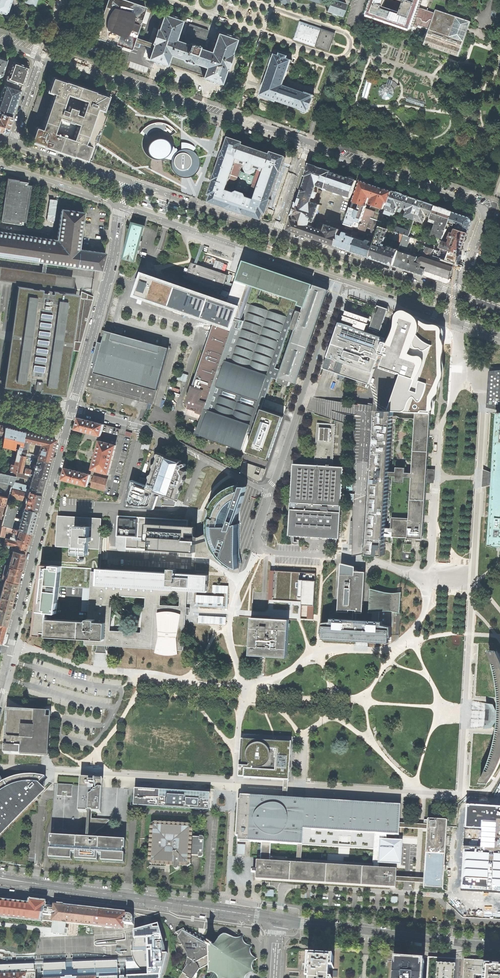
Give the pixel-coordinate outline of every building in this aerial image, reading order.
[(4,13),(4,12),(5,12),(6,10),(10,0),(0,0),(0,11),(4,13)] [(95,37),(130,49),(133,41),(142,44),(152,48),(148,58),(151,59),(151,60),(150,61),(152,61),(153,61),(155,62),(156,62),(158,63),(161,64),(162,64),(161,65),(163,65),(163,64),(163,63),(166,64),(167,63),(182,68),(202,75),(202,77),(207,79),(207,80),(209,81),(209,80),(211,81),(213,81),(212,82),(215,83),(215,81),(220,83),(225,68),(226,69),(231,54),(230,54),(235,39),(230,37),(231,36),(223,33),(222,35),(217,33),(212,47),(211,52),(197,47),(198,46),(197,45),(195,44),(196,40),(204,43),(208,30),(189,24),(185,37),(186,37),(184,43),(175,40),(176,35),(181,21),(176,19),(176,17),(169,15),(168,16),(163,14),(158,29),(157,29),(152,43),(143,40),(135,37),(145,7),(124,0),(107,0),(95,37)] [(327,11),(332,13),(331,14),(336,15),(336,14),(342,16),(346,4),(338,1),(335,0),(330,0),(327,11)] [(411,30),(413,31),(415,26),(417,27),(418,26),(430,30),(425,44),(459,56),(464,41),(468,30),(470,22),(456,17),(455,17),(436,11),(436,13),(423,9),(419,7),(422,0),(374,0),(369,16),(411,30)] [(311,25),(300,22),(294,39),(316,47),(316,46),(328,50),(331,42),(334,34),(322,30),(322,29),(311,25)] [(300,109),(301,110),(301,111),(301,112),(302,113),(303,114),(304,114),(305,114),(306,113),(307,112),(308,112),(309,109),(309,110),(311,104),(313,98),(314,95),(306,92),(305,93),(283,85),(288,72),(291,64),(290,64),(292,60),(287,58),(288,56),(280,53),(279,56),(275,54),(273,58),(270,66),(271,66),(265,83),(264,83),(263,87),(262,91),(260,95),(262,95),(261,96),(263,97),(274,101),(276,102),(276,101),(300,109)] [(19,64),(13,62),(8,76),(7,76),(6,80),(4,79),(2,84),(4,85),(9,86),(11,82),(22,86),(25,77),(29,65),(29,63),(29,62),(27,61),(24,60),(23,63),(22,63),(20,62),(19,64)] [(46,113),(41,128),(35,126),(30,141),(43,145),(43,146),(73,156),(86,160),(91,145),(85,143),(90,128),(91,128),(92,124),(92,123),(97,108),(103,110),(108,96),(95,91),(65,80),(65,81),(52,77),(47,91),(53,93),(48,108),(47,108),(47,110),(46,113)] [(367,79),(361,97),(366,98),(372,81),(367,79)] [(379,87),(378,91),(379,95),(382,99),(386,100),(390,99),(393,96),(394,92),(394,90),(398,86),(398,87),(400,86),(399,84),(397,85),(395,82),(392,81),(392,80),(389,79),(387,84),(383,85),(379,87)] [(20,90),(9,86),(4,85),(0,97),(0,98),(16,103),(18,97),(20,90)] [(425,102),(407,96),(406,101),(423,107),(425,102)] [(16,103),(0,98),(0,113),(11,117),(14,109),(16,103)] [(182,116),(170,112),(168,116),(181,121),(182,116)] [(11,117),(0,113),(0,114),(0,131),(3,132),(7,131),(11,117)] [(156,158),(160,158),(164,157),(166,157),(168,155),(170,153),(172,150),(173,147),(173,146),(174,143),(173,139),(172,135),(176,132),(174,129),(172,128),(169,125),(165,124),(161,123),(156,122),(152,123),(148,125),(145,127),(142,131),(151,140),(148,143),(147,146),(147,150),(149,153),(150,155),(152,157),(156,158)] [(226,209),(235,211),(244,214),(244,213),(250,215),(262,219),(264,213),(265,213),(266,214),(271,199),(270,199),(280,171),(281,171),(286,156),(272,152),(271,154),(256,149),(242,144),(243,142),(229,137),(224,151),(223,151),(221,157),(222,158),(216,174),(215,174),(213,180),(214,181),(209,194),(212,195),(209,201),(221,206),(227,207),(226,209)] [(182,177),(187,177),(191,175),(195,173),(197,170),(199,166),(199,162),(199,159),(197,155),(195,153),(192,151),(195,147),(192,145),(189,144),(186,143),(183,142),(181,142),(181,149),(178,150),(176,151),(175,152),(173,154),(172,157),(171,160),(170,162),(171,165),(171,168),(173,171),(176,173),(178,175),(182,177)] [(176,151),(173,147),(172,150),(170,153),(168,155),(166,157),(164,157),(171,160),(172,157),(173,154),(175,152),(176,151)] [(311,237),(334,245),(338,235),(340,229),(326,225),(324,231),(312,227),(312,226),(313,222),(313,223),(320,205),(319,205),(311,202),(312,197),(315,198),(317,193),(314,192),(316,186),(319,187),(324,188),(324,189),(328,191),(328,190),(335,192),(335,193),(339,195),(340,194),(344,195),(345,198),(348,199),(350,198),(357,180),(356,180),(354,178),(351,177),(349,177),(348,177),(348,178),(331,172),(331,171),(319,167),(309,163),(305,176),(306,176),(303,186),(300,193),(301,193),(297,203),(296,202),(292,215),(293,216),(292,220),(291,220),(290,224),(288,228),(289,230),(311,237)] [(136,168),(135,176),(145,178),(146,170),(136,168)] [(0,220),(0,221),(23,224),(29,182),(6,179),(0,220)] [(353,202),(367,206),(367,205),(369,197),(372,198),(370,204),(376,206),(374,211),(384,214),(385,213),(392,191),(388,190),(384,189),(369,184),(369,183),(364,182),(360,181),(353,202)] [(318,190),(317,193),(315,198),(312,197),(311,202),(319,205),(324,192),(318,190)] [(400,194),(392,191),(385,213),(391,215),(391,214),(394,215),(397,207),(398,206),(401,207),(401,208),(399,209),(398,212),(401,213),(402,207),(403,207),(407,196),(408,191),(405,190),(404,195),(400,194)] [(408,217),(414,219),(421,201),(414,199),(407,196),(403,207),(407,209),(408,210),(406,216),(408,217)] [(428,203),(421,201),(414,219),(423,222),(425,216),(427,215),(431,217),(435,206),(437,201),(434,200),(432,205),(428,203)] [(366,208),(367,206),(353,202),(349,213),(345,224),(359,229),(366,208)] [(441,208),(435,206),(431,217),(430,221),(437,224),(433,235),(443,239),(447,229),(445,229),(446,227),(446,226),(444,225),(445,223),(448,225),(449,223),(453,212),(447,210),(448,210),(447,210),(448,207),(444,205),(442,204),(441,208),(441,207),(441,208)] [(374,211),(366,208),(359,229),(358,232),(362,233),(362,232),(377,237),(380,227),(380,226),(384,214),(374,211)] [(61,209),(57,240),(0,232),(0,256),(42,262),(46,263),(97,270),(99,270),(99,271),(100,271),(105,253),(91,251),(79,249),(84,212),(72,211),(61,209)] [(460,214),(453,212),(449,223),(454,225),(455,222),(458,223),(456,229),(468,233),(474,217),(474,215),(474,214),(473,213),(469,212),(467,217),(460,214)] [(408,236),(414,219),(408,217),(407,220),(411,222),(408,231),(396,227),(394,231),(404,235),(408,236)] [(124,258),(135,261),(139,247),(144,227),(139,225),(133,224),(124,258)] [(384,262),(393,266),(398,250),(388,247),(388,248),(381,246),(380,244),(381,242),(384,241),(388,229),(380,227),(377,237),(373,247),(370,257),(384,262)] [(465,242),(468,233),(456,229),(455,229),(454,234),(452,233),(450,238),(452,239),(451,240),(450,240),(450,242),(450,243),(450,245),(447,244),(448,243),(443,241),(440,248),(441,248),(460,254),(465,242)] [(344,249),(352,251),(357,237),(358,232),(352,230),(350,235),(347,234),(347,233),(344,232),(343,233),(342,236),(338,235),(334,245),(344,249)] [(401,242),(404,235),(394,231),(391,230),(389,238),(401,242)] [(405,270),(425,276),(427,270),(423,268),(424,265),(417,263),(419,256),(418,256),(417,256),(417,254),(409,251),(408,251),(406,250),(410,239),(422,244),(422,241),(408,236),(404,235),(401,242),(398,250),(393,266),(405,270)] [(360,254),(370,257),(373,247),(369,245),(370,242),(370,241),(367,240),(366,240),(357,237),(352,251),(360,254)] [(424,244),(421,254),(431,257),(431,255),(432,253),(433,249),(426,246),(427,243),(422,241),(422,244),(424,244)] [(438,255),(432,253),(431,255),(457,264),(459,258),(460,254),(441,248),(438,255)] [(431,257),(421,254),(418,256),(419,256),(417,263),(424,265),(423,268),(427,270),(425,276),(446,284),(450,282),(451,279),(450,278),(451,275),(452,276),(452,275),(452,274),(452,273),(452,271),(453,269),(454,269),(454,268),(455,268),(454,267),(455,264),(456,264),(457,264),(431,255),(431,257)] [(235,277),(237,278),(238,274),(239,273),(239,272),(239,270),(240,270),(241,268),(243,262),(242,262),(243,261),(247,263),(253,265),(254,263),(241,259),(235,277)] [(195,434),(241,450),(246,435),(262,390),(288,316),(290,309),(297,311),(291,329),(294,330),(282,362),(280,369),(276,381),(289,386),(291,381),(296,383),(308,347),(327,293),(310,288),(311,285),(265,269),(266,267),(260,265),(254,263),(253,265),(247,263),(243,261),(242,262),(243,262),(241,268),(240,270),(239,270),(239,272),(239,273),(238,274),(237,278),(235,285),(225,282),(227,275),(191,263),(186,278),(186,279),(222,291),(223,288),(233,291),(229,303),(143,274),(136,295),(145,298),(161,304),(163,304),(172,308),(215,322),(208,345),(207,345),(187,403),(190,404),(188,408),(202,413),(195,434)] [(3,387),(15,388),(28,390),(29,382),(35,383),(34,389),(39,389),(39,392),(64,395),(78,294),(53,291),(54,287),(55,274),(45,273),(41,272),(0,266),(0,280),(43,286),(42,289),(17,285),(3,387)] [(74,277),(55,274),(54,287),(72,289),(73,284),(74,277)] [(80,299),(74,342),(81,343),(93,297),(90,296),(87,295),(86,300),(80,299)] [(356,328),(339,322),(332,343),(323,368),(328,369),(369,384),(375,367),(378,360),(380,353),(384,342),(385,338),(384,338),(382,337),(385,330),(383,327),(386,317),(387,311),(377,308),(375,314),(370,327),(368,326),(371,318),(366,317),(365,316),(348,310),(345,319),(358,324),(357,324),(355,323),(354,325),(356,326),(356,328)] [(290,328),(291,329),(297,311),(290,309),(288,316),(262,390),(246,435),(252,437),(262,409),(276,368),(280,369),(282,362),(279,361),(290,328)] [(391,408),(390,412),(415,413),(430,414),(432,388),(440,371),(440,343),(440,336),(428,331),(409,317),(400,316),(391,345),(385,338),(384,342),(380,353),(378,360),(375,367),(401,375),(397,389),(394,397),(391,408)] [(152,404),(153,404),(169,348),(102,330),(87,386),(88,387),(98,389),(99,386),(129,395),(128,397),(148,403),(147,408),(151,409),(152,404)] [(488,545),(491,545),(496,546),(498,547),(499,546),(499,370),(489,371),(487,407),(487,408),(499,410),(499,411),(499,413),(496,413),(493,472),(484,470),(483,471),(483,479),(482,486),(483,487),(486,486),(492,486),(490,514),(490,516),(488,545)] [(182,372),(179,379),(186,381),(189,374),(182,372)] [(116,394),(128,397),(129,395),(99,386),(98,389),(116,394)] [(352,520),(369,521),(376,406),(314,397),(310,411),(334,418),(357,425),(352,520)] [(283,416),(262,409),(252,437),(247,452),(269,459),(283,416)] [(406,537),(415,537),(415,542),(422,542),(422,541),(422,538),(423,537),(424,518),(425,496),(426,482),(427,468),(428,454),(429,433),(429,429),(430,414),(415,413),(392,412),(390,412),(385,412),(377,411),(376,418),(368,554),(384,554),(385,545),(386,536),(406,537)] [(75,429),(101,436),(104,424),(78,418),(77,424),(75,429)] [(297,464),(289,535),(291,535),(295,536),(314,537),(334,538),(337,538),(340,538),(344,467),(333,466),(335,424),(334,424),(317,423),(315,466),(297,464)] [(10,459),(7,473),(14,475),(15,471),(19,455),(22,441),(24,431),(13,428),(4,426),(2,436),(1,446),(13,449),(15,442),(18,443),(14,460),(10,459)] [(41,445),(37,459),(49,462),(52,450),(55,439),(32,433),(24,431),(22,441),(19,455),(24,456),(28,442),(41,445)] [(95,455),(91,470),(109,474),(116,445),(99,441),(95,455)] [(150,443),(143,441),(141,449),(149,450),(150,443)] [(132,487),(128,499),(127,499),(126,504),(126,505),(126,506),(127,507),(128,507),(129,508),(144,509),(144,508),(145,507),(146,507),(148,507),(149,507),(150,506),(152,505),(153,504),(154,503),(154,502),(157,495),(157,493),(169,497),(177,499),(177,498),(187,471),(182,469),(183,468),(185,466),(186,466),(186,465),(186,464),(185,464),(184,464),(181,465),(180,465),(181,461),(160,453),(151,478),(150,480),(140,477),(138,482),(132,480),(131,485),(132,487)] [(20,455),(16,471),(21,472),(25,456),(20,455)] [(24,473),(33,475),(45,478),(47,470),(49,462),(37,459),(34,471),(25,469),(24,473)] [(265,469),(244,462),(240,472),(258,481),(262,480),(263,476),(265,469)] [(62,480),(88,486),(91,474),(65,468),(64,473),(62,480)] [(435,468),(427,468),(426,482),(434,482),(434,476),(435,468)] [(15,475),(12,487),(24,490),(25,485),(17,482),(19,476),(27,478),(28,474),(15,471),(15,475)] [(12,484),(14,475),(7,473),(0,472),(0,481),(12,484)] [(28,491),(40,494),(43,487),(45,478),(33,475),(28,491)] [(107,480),(95,477),(94,480),(92,480),(91,482),(93,483),(92,487),(104,490),(107,480)] [(238,511),(246,489),(241,487),(240,489),(236,487),(235,490),(231,488),(231,486),(227,489),(223,491),(221,494),(218,496),(215,499),(213,502),(212,504),(210,507),(211,508),(210,509),(211,511),(210,513),(209,516),(208,519),(208,522),(208,527),(208,531),(209,537),(210,540),(211,543),(212,547),(215,552),(216,554),(220,558),(221,560),(224,562),(227,565),(229,566),(232,568),(232,565),(238,568),(237,561),(240,561),(241,563),(240,563),(242,564),(240,554),(239,523),(235,524),(235,525),(234,524),(238,511)] [(24,508),(36,511),(38,503),(40,495),(28,492),(24,491),(11,488),(9,497),(22,500),(23,495),(27,496),(27,497),(25,497),(24,502),(25,502),(24,508)] [(159,496),(157,495),(154,502),(154,503),(153,504),(152,505),(150,506),(149,507),(148,507),(146,507),(145,507),(144,508),(144,509),(153,509),(154,509),(154,508),(159,496)] [(10,502),(7,501),(6,503),(7,503),(1,525),(11,528),(17,506),(9,504),(10,502)] [(18,530),(30,533),(33,521),(36,511),(24,508),(23,508),(22,511),(23,511),(18,530)] [(196,544),(196,540),(197,526),(188,526),(188,520),(142,517),(118,516),(117,536),(126,537),(133,537),(132,548),(126,547),(126,548),(146,549),(195,552),(196,544)] [(80,518),(59,517),(57,546),(76,546),(76,551),(88,552),(88,547),(99,548),(100,536),(100,535),(101,519),(80,518)] [(369,521),(352,520),(350,544),(358,544),(367,545),(369,521)] [(1,526),(0,530),(0,536),(3,536),(5,529),(8,530),(8,532),(12,533),(10,539),(15,540),(27,544),(29,538),(30,533),(18,530),(13,529),(6,527),(5,527),(1,526)] [(295,536),(291,535),(293,543),(300,544),(300,541),(300,539),(295,539),(295,536)] [(26,548),(27,544),(15,540),(10,539),(5,538),(3,544),(13,546),(12,551),(24,554),(26,548)] [(335,547),(337,538),(334,538),(333,542),(328,542),(327,546),(335,547)] [(23,560),(24,554),(12,551),(8,565),(20,569),(23,560)] [(350,612),(350,609),(354,610),(358,610),(358,612),(364,612),(366,571),(356,570),(356,566),(349,564),(342,562),(339,611),(350,612)] [(87,638),(86,643),(99,644),(97,650),(102,650),(106,650),(106,644),(108,644),(157,648),(156,652),(160,653),(164,654),(167,655),(170,655),(173,655),(175,654),(178,654),(178,649),(183,650),(184,623),(185,611),(186,589),(195,590),(208,591),(209,575),(176,573),(176,569),(168,569),(168,572),(101,568),(99,568),(98,568),(98,571),(92,571),(92,572),(92,568),(60,566),(42,564),(36,635),(42,635),(42,632),(47,632),(47,635),(87,638)] [(19,575),(20,569),(8,565),(5,565),(1,579),(4,580),(17,583),(19,575)] [(268,600),(301,602),(301,604),(315,605),(316,581),(316,575),(317,573),(270,570),(268,600)] [(17,583),(4,580),(0,596),(0,624),(5,625),(8,617),(13,595),(17,583)] [(228,586),(213,585),(213,592),(228,593),(228,586)] [(387,593),(370,589),(369,600),(369,613),(368,613),(368,616),(372,616),(372,621),(358,620),(354,620),(331,619),(331,622),(322,622),(321,637),(363,639),(391,641),(390,627),(393,626),(394,616),(396,615),(396,612),(400,613),(401,592),(393,593),(387,593)] [(223,604),(224,596),(196,595),(196,602),(198,603),(203,603),(209,603),(212,603),(218,604),(221,604),(223,604)] [(226,617),(199,615),(198,623),(225,624),(226,617)] [(289,619),(252,616),(250,645),(250,646),(249,654),(258,655),(261,655),(267,655),(287,657),(289,619)] [(490,652),(497,676),(499,697),(499,705),(499,715),(498,728),(497,733),(493,749),(485,772),(482,780),(490,780),(492,776),(496,768),(499,760),(499,657),(499,655),(498,652),(490,652)] [(152,669),(163,671),(164,664),(153,662),(152,669)] [(32,711),(7,709),(5,744),(4,746),(4,749),(4,754),(9,754),(12,754),(15,754),(41,756),(49,756),(50,741),(51,712),(32,711)] [(239,766),(245,766),(243,761),(242,757),(242,754),(244,750),(247,746),(250,744),(255,743),(259,743),(261,744),(264,745),(267,747),(269,749),(271,750),(275,750),(275,748),(277,746),(279,744),(285,743),(287,744),(289,744),(290,745),(291,747),(291,742),(272,741),(240,739),(239,766)] [(290,754),(291,747),(290,745),(289,744),(287,744),(285,743),(279,744),(277,746),(275,748),(275,750),(271,750),(269,749),(267,747),(264,745),(261,744),(259,743),(255,743),(250,744),(247,746),(244,750),(242,754),(242,757),(243,761),(245,766),(239,766),(238,777),(244,777),(244,769),(249,769),(255,773),(260,775),(266,776),(272,777),(278,777),(285,777),(287,776),(288,775),(289,774),(290,763),(290,757),(286,757),(287,754),(290,754)] [(244,769),(244,777),(247,778),(283,780),(288,780),(289,780),(289,774),(288,775),(287,776),(285,777),(278,777),(272,777),(266,776),(260,775),(255,773),(249,769),(244,769)] [(43,789),(40,787),(38,785),(45,777),(42,776),(38,776),(35,776),(35,775),(30,775),(24,776),(17,777),(10,779),(4,782),(2,783),(0,784),(0,832),(43,789)] [(47,851),(47,860),(122,864),(123,856),(121,856),(122,851),(123,851),(123,842),(121,842),(98,840),(91,840),(91,834),(96,835),(99,830),(104,829),(111,820),(97,819),(92,819),(92,814),(99,814),(100,779),(92,779),(92,781),(87,781),(87,778),(78,777),(78,785),(76,811),(88,812),(87,827),(87,840),(77,839),(48,837),(48,846),(49,846),(49,852),(47,851)] [(59,784),(58,795),(66,796),(73,796),(74,785),(59,784)] [(163,790),(135,789),(134,806),(209,810),(210,799),(210,793),(163,790)] [(240,794),(239,798),(273,800),(301,802),(303,802),(304,798),(287,797),(282,796),(240,794)] [(304,798),(303,802),(301,802),(282,801),(273,800),(239,798),(237,797),(236,834),(238,835),(238,837),(238,839),(261,841),(260,850),(259,859),(255,859),(254,877),(266,878),(391,887),(394,887),(395,881),(408,881),(423,883),(423,888),(441,889),(446,820),(437,819),(428,819),(428,821),(428,824),(399,822),(400,804),(349,801),(304,798)] [(499,887),(499,807),(466,805),(461,885),(499,887)] [(152,846),(151,862),(168,864),(174,864),(174,867),(174,868),(175,868),(175,869),(177,869),(178,868),(179,867),(179,864),(189,865),(190,855),(198,855),(198,857),(201,857),(202,857),(203,856),(203,855),(204,839),(204,838),(204,837),(203,836),(200,836),(200,838),(191,837),(191,827),(153,824),(152,846)] [(238,854),(246,855),(247,844),(239,844),(238,854)] [(54,911),(44,910),(45,906),(45,903),(31,901),(30,905),(17,904),(0,902),(0,916),(42,920),(53,922),(54,911)] [(54,911),(53,922),(52,928),(52,932),(65,934),(68,934),(68,929),(65,929),(66,923),(102,927),(102,921),(103,917),(103,912),(64,907),(64,906),(55,905),(55,907),(54,911)] [(106,918),(103,917),(102,921),(106,922),(105,927),(123,929),(124,924),(133,925),(133,918),(132,916),(131,915),(130,915),(127,914),(126,920),(125,920),(125,914),(107,912),(106,918)] [(167,954),(163,954),(162,950),(164,950),(162,942),(163,943),(158,924),(134,931),(133,940),(132,944),(132,948),(134,948),(134,951),(131,951),(132,954),(133,958),(134,961),(126,961),(127,977),(161,977),(167,954)] [(184,968),(185,969),(183,972),(187,975),(186,977),(188,977),(194,977),(196,975),(200,970),(208,965),(211,969),(213,971),(216,974),(220,977),(222,977),(245,977),(248,975),(250,973),(252,970),(253,967),(253,964),(253,961),(252,957),(251,953),(249,949),(246,946),(244,942),(241,939),(236,943),(235,941),(233,938),(230,937),(227,935),(225,935),(223,935),(221,937),(219,940),(216,948),(214,946),(214,945),(209,943),(208,944),(210,945),(210,946),(207,944),(206,943),(205,942),(203,942),(202,940),(200,941),(198,938),(197,938),(195,935),(193,936),(191,933),(189,934),(188,932),(186,933),(185,930),(183,930),(182,931),(176,934),(178,943),(178,944),(179,945),(180,945),(182,944),(187,954),(188,958),(187,961),(186,964),(184,968)] [(27,973),(26,973),(26,970),(35,970),(34,956),(16,957),(16,960),(12,960),(12,957),(0,957),(0,958),(7,961),(7,965),(0,966),(0,977),(26,977),(27,973)] [(332,958),(308,956),(307,972),(307,977),(308,977),(328,977),(328,976),(328,970),(332,971),(332,958)] [(428,958),(427,977),(455,977),(456,959),(428,958)] [(463,977),(474,977),(474,975),(484,975),(484,977),(499,977),(499,962),(464,960),(463,977)] [(44,977),(118,977),(118,961),(73,963),(73,967),(72,967),(72,965),(70,965),(67,965),(67,967),(66,967),(66,963),(44,964),(44,977)] [(395,966),(394,977),(420,977),(421,967),(419,967),(419,963),(408,962),(398,962),(397,966),(395,966)]
